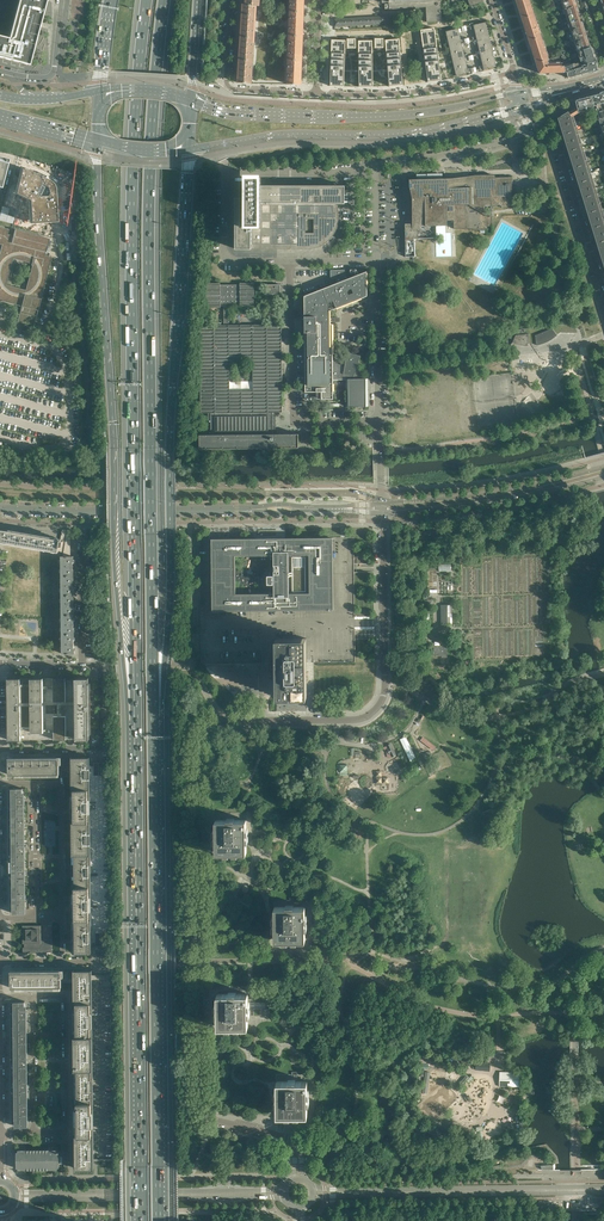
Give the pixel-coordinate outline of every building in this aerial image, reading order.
[(46,0),(0,0),(0,57),(3,58),(4,59),(11,61),(12,61),(20,63),(21,63),(29,65),(34,45),(39,27),(39,26),(40,22),(46,0)] [(260,0),(246,0),(246,4),(243,4),(242,14),(256,15),(256,6),(258,6),(259,5),(260,0)] [(304,0),(291,0),(290,12),(304,12),(304,0)] [(382,3),(385,3),(385,9),(389,9),(399,9),(399,10),(402,10),(402,9),(413,8),(413,9),(417,9),(417,8),(426,7),(427,22),(442,21),(441,0),(442,0),(382,0),(382,3)] [(530,1),(528,1),(528,0),(521,0),(516,2),(517,5),(518,5),(521,14),(521,15),(522,19),(533,15),(532,12),(533,12),(530,1)] [(577,4),(576,2),(575,2),(574,0),(570,0),(562,3),(562,6),(564,5),(565,9),(577,6),(577,4)] [(579,13),(578,10),(578,9),(577,6),(565,9),(566,14),(565,14),(566,17),(579,13)] [(303,36),(304,12),(290,12),(289,36),(303,36)] [(582,20),(580,16),(579,16),(579,13),(566,17),(567,20),(568,19),(569,23),(582,20)] [(254,38),(256,15),(242,14),(241,37),(254,38)] [(393,24),(392,15),(372,16),(372,25),(393,24)] [(541,37),(535,18),(534,18),(533,15),(522,19),(525,28),(526,31),(529,41),(541,37)] [(342,26),(342,18),(334,19),(335,27),(342,26)] [(583,27),(582,24),(583,23),(582,20),(569,23),(571,28),(570,28),(570,31),(583,27)] [(488,29),(486,22),(474,25),(473,23),(469,24),(470,25),(470,27),(471,29),(473,29),(473,27),(474,27),(475,32),(488,29)] [(460,36),(459,31),(460,30),(460,32),(463,31),(462,28),(462,27),(461,26),(458,26),(458,28),(446,31),(448,39),(460,36)] [(586,33),(585,30),(584,29),(583,27),(570,31),(571,34),(573,33),(574,37),(586,33)] [(436,28),(422,30),(430,82),(443,80),(436,28)] [(489,37),(488,29),(475,32),(476,38),(475,38),(475,36),(473,37),(473,40),(473,41),(489,37)] [(587,41),(587,38),(587,37),(586,33),(574,37),(575,41),(574,42),(575,45),(587,41)] [(302,60),(303,36),(289,36),(288,60),(302,60)] [(461,41),(460,36),(448,39),(449,46),(465,42),(464,39),(462,39),(462,41),(461,41)] [(253,60),(254,38),(241,37),(240,60),(253,60)] [(491,44),(489,37),(473,41),(474,41),(474,44),(476,44),(476,42),(477,42),(478,47),(491,44)] [(545,48),(541,37),(529,41),(532,50),(533,50),(533,52),(545,48)] [(384,38),(375,38),(375,48),(384,47),(384,38)] [(355,39),(347,39),(347,48),(356,48),(355,39)] [(400,39),(386,40),(390,87),(404,85),(400,39)] [(345,41),(331,40),(330,87),(343,87),(345,41)] [(372,41),(359,41),(359,87),(373,87),(372,41)] [(590,47),(589,44),(588,43),(587,41),(575,45),(576,48),(577,47),(578,51),(579,51),(590,47)] [(464,51),(462,45),(463,45),(464,46),(466,46),(465,43),(466,43),(465,42),(449,46),(451,53),(464,51)] [(493,51),(491,44),(478,47),(480,52),(479,53),(478,51),(476,52),(477,54),(476,55),(477,55),(493,51)] [(593,54),(590,47),(579,51),(581,58),(593,54)] [(548,59),(545,48),(533,52),(534,53),(533,54),(536,63),(548,59)] [(465,56),(464,51),(451,53),(453,61),(469,57),(469,56),(468,54),(466,54),(466,55),(465,56)] [(495,59),(493,51),(477,55),(477,56),(478,59),(480,58),(480,57),(481,56),(482,62),(495,59)] [(595,61),(593,54),(581,58),(583,65),(595,61)] [(577,75),(574,65),(573,65),(572,64),(571,64),(571,62),(565,64),(565,66),(562,67),(561,63),(560,62),(559,56),(548,59),(536,63),(539,73),(566,72),(568,78),(577,75)] [(467,65),(466,60),(467,60),(467,61),(470,61),(469,58),(469,57),(453,61),(454,68),(467,65)] [(496,66),(495,59),(482,62),(483,67),(482,67),(482,66),(479,66),(480,69),(480,71),(481,72),(484,71),(484,69),(496,66)] [(252,83),(253,60),(240,60),(238,82),(252,83)] [(301,85),(302,60),(288,60),(287,84),(301,85)] [(598,70),(596,63),(597,63),(596,61),(595,61),(583,65),(582,65),(585,73),(593,71),(593,72),(598,71),(598,70)] [(472,71),(471,68),(469,69),(469,70),(468,70),(467,65),(454,68),(456,76),(468,73),(469,75),(473,74),(472,72),(472,71)] [(585,73),(582,65),(581,65),(579,65),(578,65),(576,65),(575,65),(574,65),(577,75),(585,73)] [(600,93),(600,94),(591,96),(594,106),(596,106),(596,105),(603,103),(603,91),(600,93)] [(594,106),(591,96),(583,98),(586,109),(594,107),(594,106)] [(589,118),(586,109),(583,98),(575,101),(577,108),(578,111),(579,113),(581,120),(589,118)] [(596,105),(596,106),(598,112),(603,110),(603,103),(596,105)] [(575,127),(572,117),(579,113),(578,111),(577,108),(559,119),(564,134),(578,130),(576,127),(575,127)] [(580,144),(579,139),(577,134),(579,134),(578,130),(564,134),(569,151),(583,147),(582,143),(580,144)] [(585,160),(584,156),(583,151),(584,151),(583,147),(569,151),(574,168),(587,164),(588,164),(587,160),(585,160)] [(589,172),(587,164),(574,168),(579,183),(591,179),(589,172)] [(20,171),(15,190),(15,192),(17,194),(28,199),(29,200),(29,202),(30,217),(31,219),(32,220),(54,223),(56,222),(57,219),(55,188),(54,184),(51,181),(47,178),(25,168),(22,168),(21,169),(20,171)] [(492,207),(492,206),(499,206),(501,206),(501,207),(512,207),(513,207),(513,205),(512,205),(512,202),(512,196),(513,196),(512,180),(512,176),(505,176),(505,178),(495,178),(495,175),(467,176),(458,179),(416,180),(416,178),(408,178),(408,188),(409,190),(410,194),(411,198),(411,199),(411,211),(411,210),(412,225),(412,228),(420,228),(420,239),(421,239),(421,238),(423,238),(423,239),(431,239),(431,238),(432,233),(432,229),(433,225),(436,225),(436,226),(447,225),(447,220),(454,220),(454,228),(454,229),(469,230),(475,231),(480,230),(485,230),(486,230),(486,234),(493,234),(493,228),(493,226),(493,218),(492,207)] [(339,216),(338,212),(339,212),(339,211),(340,211),(340,210),(340,209),(339,209),(339,208),(338,208),(337,208),(336,204),(345,204),(345,186),(320,186),(261,185),(261,177),(245,177),(245,198),(236,198),(236,249),(252,249),(308,249),(312,249),(316,248),(320,246),(324,244),(327,242),(330,239),(333,236),(335,232),(337,229),(338,224),(339,220),(339,216)] [(596,194),(594,187),(591,179),(579,183),(584,198),(596,194)] [(601,209),(599,202),(596,194),(584,198),(588,213),(601,209)] [(603,217),(601,209),(588,213),(593,228),(603,224),(603,220),(603,217)] [(593,228),(598,243),(603,241),(603,224),(593,228)] [(415,244),(415,239),(420,239),(420,228),(412,228),(412,225),(405,226),(405,225),(404,225),(405,240),(404,240),(404,245),(405,244),(405,250),(405,249),(405,254),(415,254),(415,244)] [(0,244),(2,244),(0,253),(0,301),(6,302),(6,299),(22,303),(22,306),(35,310),(37,302),(36,302),(37,299),(40,300),(43,290),(42,290),(45,277),(44,277),(45,274),(46,274),(46,272),(48,272),(51,260),(50,259),(50,257),(44,255),(45,252),(46,252),(49,239),(15,230),(13,236),(7,234),(9,229),(0,227),(0,244)] [(333,399),(333,392),(333,379),(346,379),(361,379),(361,372),(356,370),(361,356),(347,352),(344,367),(342,366),(342,365),(333,362),(332,324),(329,324),(329,322),(335,322),(335,317),(329,317),(329,311),(367,296),(367,271),(348,279),(345,270),(331,270),(331,278),(336,278),(338,283),(304,296),(305,311),(301,311),(301,316),(305,316),(305,392),(321,392),(321,395),(325,395),(325,399),(333,399)] [(201,412),(211,412),(273,412),(283,412),(283,411),(282,337),(282,325),(229,325),(229,306),(240,306),(240,307),(254,307),(254,283),(240,283),(240,284),(220,284),(220,283),(206,283),(206,308),(220,307),(220,306),(224,306),(224,326),(200,326),(201,412)] [(281,294),(280,284),(267,285),(267,294),(281,294)] [(557,335),(561,332),(562,332),(577,333),(577,332),(573,323),(505,331),(504,333),(504,334),(505,335),(506,335),(508,337),(510,338),(511,338),(512,339),(514,340),(513,342),(515,343),(517,344),(518,344),(520,345),(522,345),(523,345),(526,346),(528,346),(528,343),(536,343),(537,345),(539,345),(540,344),(543,343),(545,343),(547,342),(549,341),(551,340),(553,338),(555,337),(557,335)] [(416,335),(403,337),(405,361),(418,359),(416,335)] [(500,364),(501,373),(508,372),(506,363),(500,364)] [(368,378),(361,379),(346,379),(346,407),(368,406),(368,378)] [(273,424),(273,416),(273,412),(211,412),(211,435),(200,435),(200,448),(299,447),(299,434),(273,434),(273,424)] [(439,419),(423,420),(424,438),(440,437),(439,419)] [(64,540),(66,541),(66,538),(61,537),(61,540),(52,538),(52,537),(50,537),(50,538),(33,535),(33,534),(30,533),(30,534),(13,531),(14,530),(11,530),(11,531),(2,529),(0,540),(0,541),(50,550),(59,552),(60,546),(63,547),(64,540)] [(68,530),(63,530),(61,537),(66,538),(66,541),(64,540),(63,547),(60,546),(59,552),(68,554),(69,548),(70,548),(70,530),(68,530)] [(334,587),(333,537),(213,538),(213,609),(324,609),(324,603),(330,603),(330,587),(334,587)] [(75,567),(75,565),(75,564),(73,564),(73,556),(61,556),(61,576),(74,575),(73,567),(75,567)] [(75,587),(75,584),(74,584),(74,575),(61,576),(62,595),(74,595),(74,587),(75,587)] [(448,595),(448,590),(443,589),(444,582),(439,581),(438,594),(448,595)] [(75,606),(75,604),(75,603),(74,603),(74,595),(62,595),(62,615),(74,614),(74,606),(75,606)] [(452,625),(452,605),(441,605),(441,610),(443,610),(443,625),(452,625)] [(75,625),(75,623),(74,623),(74,614),(62,615),(62,634),(74,634),(74,626),(75,625)] [(76,645),(75,642),(74,642),(74,634),(62,634),(62,653),(67,653),(67,654),(74,653),(74,645),(76,645)] [(320,640),(277,641),(277,689),(277,699),(320,699),(320,667),(320,640)] [(447,657),(447,646),(449,646),(449,642),(442,642),(442,646),(434,646),(434,655),(442,655),(442,657),(447,657)] [(8,678),(8,740),(90,739),(89,677),(8,678)] [(416,759),(406,737),(400,739),(411,761),(416,759)] [(436,746),(423,737),(421,740),(433,750),(436,746)] [(396,755),(391,744),(387,745),(389,749),(388,749),(390,754),(391,753),(392,756),(396,755)] [(433,758),(432,755),(430,751),(423,754),(426,761),(433,758)] [(92,952),(91,910),(90,766),(90,757),(12,758),(12,759),(9,759),(9,768),(9,775),(15,774),(15,777),(59,776),(59,766),(62,766),(71,766),(72,798),(74,798),(74,806),(72,806),(74,806),(74,813),(72,813),(72,831),(74,831),(74,838),(72,838),(74,838),(75,846),(72,846),(73,863),(75,863),(75,871),(73,871),(75,871),(75,878),(73,878),(73,896),(75,896),(75,903),(73,903),(75,903),(75,911),(73,911),(73,928),(75,928),(76,935),(73,935),(73,936),(76,936),(76,943),(73,943),(74,952),(92,952)] [(388,783),(388,778),(381,778),(381,771),(376,771),(377,784),(381,784),(381,783),(388,783)] [(25,792),(23,792),(23,788),(9,788),(10,857),(10,909),(13,909),(13,913),(23,913),(26,913),(25,792)] [(216,836),(216,854),(247,853),(246,819),(216,820),(216,836)] [(305,938),(304,906),(272,907),(273,939),(293,938),(305,938)] [(41,940),(41,925),(23,925),(23,944),(24,944),(25,947),(23,947),(23,953),(52,952),(52,939),(45,939),(45,940),(41,940)] [(61,987),(61,979),(61,970),(18,970),(18,971),(18,972),(17,972),(11,972),(11,973),(11,978),(11,987),(16,987),(16,989),(61,989),(61,987)] [(92,979),(92,978),(92,970),(74,970),(61,970),(61,979),(76,979),(76,1003),(92,1003),(92,993),(90,993),(90,979),(92,979)] [(217,1024),(247,1024),(247,994),(217,994),(217,1012),(217,1024)] [(28,1084),(27,1063),(27,1060),(27,1039),(27,1036),(27,1006),(25,1006),(25,1001),(11,1001),(12,1039),(12,1075),(12,1085),(12,1087),(12,1111),(12,1122),(15,1122),(15,1126),(28,1126),(28,1111),(28,1108),(28,1088),(28,1084)] [(92,1012),(92,1003),(76,1003),(77,1036),(93,1036),(93,1026),(91,1026),(91,1012),(92,1012)] [(93,1045),(93,1036),(77,1036),(77,1069),(93,1069),(93,1059),(91,1059),(91,1046),(93,1045)] [(473,1062),(466,1054),(461,1058),(468,1066),(473,1062)] [(491,1063),(488,1063),(478,1062),(476,1062),(475,1069),(490,1071),(491,1063)] [(93,1079),(93,1069),(77,1069),(77,1102),(93,1102),(93,1092),(91,1092),(91,1079),(93,1079)] [(500,1072),(499,1086),(520,1087),(521,1072),(500,1072)] [(462,1086),(469,1077),(466,1075),(459,1083),(462,1086)] [(306,1084),(276,1085),(276,1115),(292,1115),(307,1115),(306,1084)] [(94,1111),(93,1102),(77,1102),(78,1135),(94,1135),(94,1125),(92,1125),(92,1111),(94,1111)] [(94,1144),(94,1135),(78,1135),(78,1168),(94,1168),(94,1160),(94,1158),(92,1158),(92,1144),(94,1144)] [(68,1166),(68,1151),(59,1151),(57,1151),(57,1149),(48,1149),(26,1149),(26,1150),(19,1150),(19,1152),(17,1152),(17,1167),(19,1167),(19,1169),(26,1169),(49,1169),(58,1169),(58,1167),(59,1167),(59,1166),(68,1166)]
